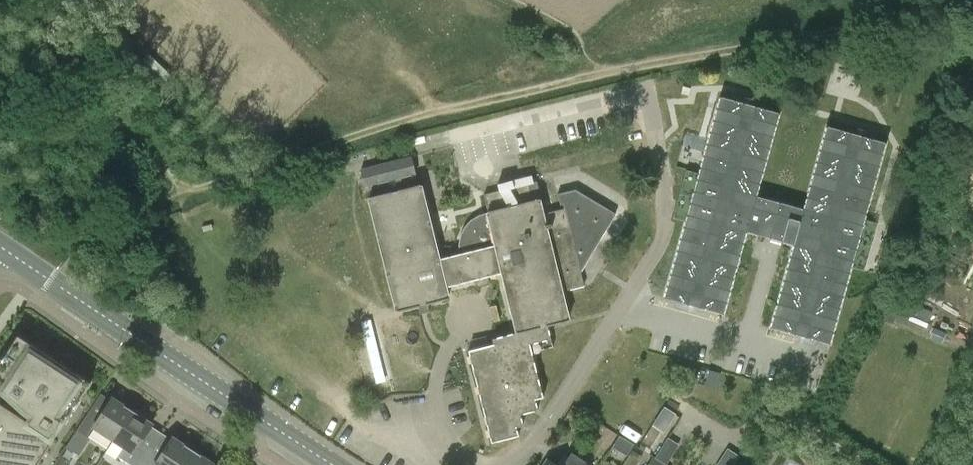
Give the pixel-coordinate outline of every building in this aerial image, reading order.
[(167,82),(143,60),(135,68),(159,90),(167,82)] [(722,314),(723,314),(724,311),(741,252),(744,241),(746,232),(759,235),(775,240),(782,241),(785,242),(793,245),(791,252),(789,262),(785,273),(770,328),(817,341),(830,344),(837,316),(842,299),(845,288),(846,285),(848,279),(856,248),(860,236),(864,223),(886,143),(826,126),(803,209),(756,196),(779,113),(720,97),(687,214),(684,226),(680,242),(679,243),(664,298),(722,314)] [(445,287),(471,281),(484,277),(503,273),(518,332),(492,338),(493,344),(468,350),(491,442),(519,436),(517,427),(523,425),(521,414),(538,410),(535,399),(543,397),(532,352),(553,347),(548,326),(568,321),(564,304),(561,291),(584,285),(581,272),(577,270),(612,213),(615,215),(616,214),(574,189),(556,194),(559,205),(562,204),(563,208),(541,214),(538,200),(540,199),(535,181),(527,183),(482,194),(487,213),(480,215),(479,215),(471,220),(465,227),(461,236),(459,245),(460,254),(439,259),(420,185),(417,186),(414,168),(411,157),(361,170),(362,174),(365,186),(378,182),(381,194),(370,197),(398,311),(448,299),(445,287)] [(30,423),(50,436),(60,421),(64,424),(91,383),(18,336),(0,363),(0,382),(38,407),(30,423)] [(93,428),(114,441),(134,411),(113,397),(100,416),(90,410),(77,430),(87,437),(93,428)] [(50,436),(30,423),(0,404),(0,464),(37,464),(54,439),(50,436)] [(652,425),(664,432),(676,414),(664,407),(652,425)] [(131,464),(142,464),(151,450),(140,443),(153,423),(134,411),(114,441),(106,453),(116,459),(118,457),(131,464)] [(666,464),(678,443),(667,436),(655,457),(666,464)] [(151,450),(142,464),(185,464),(194,450),(173,437),(160,456),(151,450)] [(185,464),(212,464),(213,463),(194,450),(185,464)] [(563,464),(591,464),(571,452),(563,464)] [(653,457),(648,464),(666,464),(653,457)]
